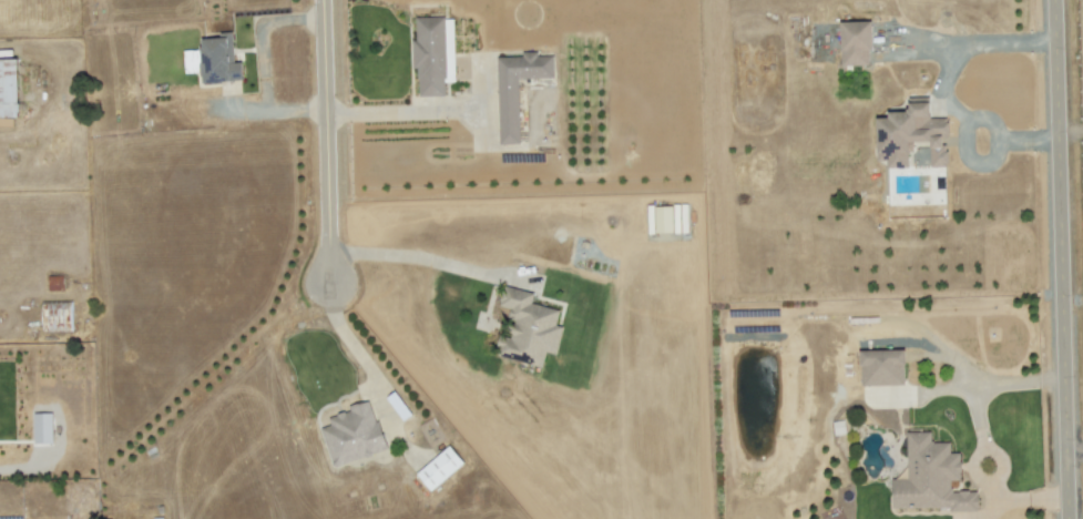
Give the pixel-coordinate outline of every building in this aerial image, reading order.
[(455,82),(454,17),(415,18),(415,41),(414,41),(415,97),(446,96),(445,82),(455,82)] [(871,66),(870,22),(839,23),(840,67),(871,66)] [(244,80),(243,61),(235,62),(232,32),(218,34),(218,38),(200,40),(201,50),(184,52),(185,73),(201,72),(202,84),(244,80)] [(519,79),(554,78),(553,56),(538,56),(538,52),(521,52),(521,57),(496,57),(498,144),(521,144),(519,79)] [(19,126),(18,59),(0,60),(0,127),(19,126)] [(910,168),(909,143),(929,142),(930,168),(946,167),(945,137),(948,137),(947,118),(929,119),(928,97),(907,98),(908,112),(887,112),(887,118),(875,118),(876,162),(886,162),(886,169),(910,168)] [(672,207),(654,207),(655,233),(672,233),(672,207)] [(542,366),(545,353),(555,355),(561,326),(555,325),(558,310),(530,304),(533,293),(502,286),(498,307),(507,309),(497,357),(542,366)] [(43,332),(73,331),(72,302),(42,303),(43,332)] [(904,385),(903,350),(859,351),(860,386),(904,385)] [(319,429),(333,468),(387,449),(369,399),(348,407),(349,410),(327,418),(330,425),(319,429)] [(35,444),(53,444),(53,413),(34,414),(35,444)] [(891,510),(977,509),(977,492),(950,492),(950,481),(960,481),(960,453),(949,453),(949,442),(931,443),(931,432),(906,432),(906,480),(891,480),(891,510)] [(430,491),(464,463),(449,446),(415,474),(430,491)]
